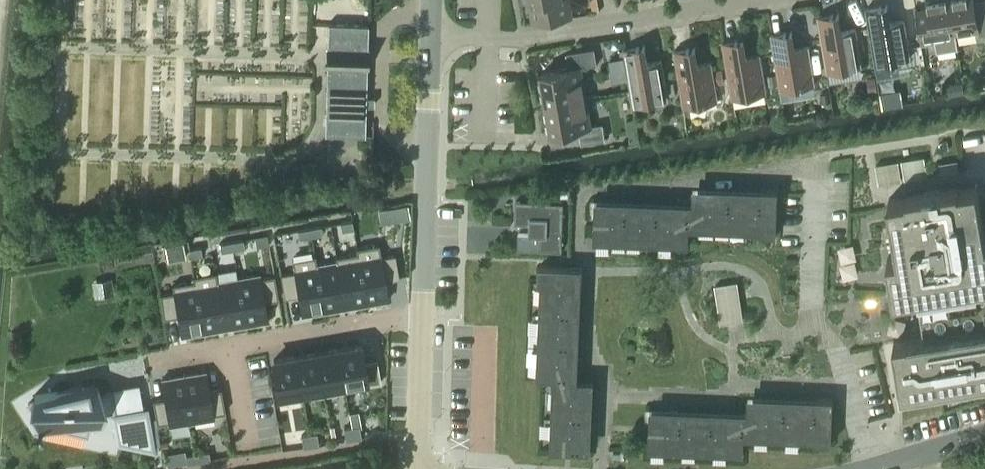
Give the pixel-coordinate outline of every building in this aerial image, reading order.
[(529,1),(532,22),(573,15),(570,0),(535,0),(529,1)] [(916,10),(921,44),(922,44),(925,44),(925,43),(935,42),(937,51),(959,48),(956,35),(950,0),(927,0),(928,8),(916,10)] [(956,35),(978,31),(978,35),(984,33),(984,0),(974,0),(950,0),(956,35)] [(866,8),(875,63),(910,57),(904,20),(891,22),(888,4),(866,8)] [(818,16),(827,71),(862,65),(855,28),(842,30),(839,13),(818,16)] [(367,46),(368,25),(368,24),(328,23),(327,45),(367,46)] [(771,34),(780,89),(815,83),(809,46),(795,48),(792,30),(771,34)] [(732,97),(733,97),(766,91),(760,54),(747,56),(744,39),(722,42),(732,97)] [(624,48),(633,103),(668,98),(661,60),(648,63),(645,45),(624,48)] [(674,50),(683,105),(718,99),(712,62),(698,64),(696,47),(674,50)] [(546,103),(586,95),(581,66),(597,64),(594,48),(566,53),(569,68),(541,73),(546,103)] [(327,65),(325,133),(325,134),(354,134),(365,135),(365,134),(366,105),(374,105),(374,96),(373,96),(366,96),(367,66),(327,65)] [(591,125),(586,96),(586,95),(546,103),(552,132),(579,128),(582,143),(605,138),(603,122),(591,125)] [(894,338),(902,389),(984,375),(984,203),(981,204),(977,183),(959,186),(959,184),(907,192),(907,194),(889,198),(898,254),(888,256),(894,295),(919,291),(926,334),(908,337),(908,336),(894,338)] [(760,231),(776,232),(778,189),(761,188),(761,194),(699,192),(698,208),(595,204),(594,238),(689,242),(689,226),(760,229),(760,231)] [(515,200),(515,222),(529,223),(529,233),(518,232),(518,248),(561,250),(562,202),(540,201),(515,200)] [(407,205),(393,207),(395,219),(409,216),(407,205)] [(352,220),(340,222),(341,230),(353,228),(352,220)] [(321,225),(309,227),(311,235),(323,233),(321,225)] [(309,227),(298,229),(299,237),(311,235),(309,227)] [(243,239),(231,241),(233,249),(244,247),(243,239)] [(183,240),(166,243),(168,259),(186,256),(183,240)] [(231,241),(219,243),(221,251),(233,249),(231,241)] [(379,243),(356,247),(356,252),(358,252),(367,302),(388,299),(385,280),(399,277),(395,254),(381,256),(379,243)] [(189,248),(190,256),(202,254),(201,246),(189,248)] [(356,252),(335,256),(336,260),(337,260),(345,306),(367,302),(358,252),(356,252)] [(294,271),(280,273),(284,297),(298,295),(301,313),(323,310),(315,264),(317,264),(315,254),(292,258),(294,271)] [(317,264),(315,264),(323,310),(345,306),(337,260),(336,260),(317,264)] [(582,283),(582,267),(538,265),(538,282),(540,282),(537,376),(553,376),(550,448),(585,449),(588,386),(572,385),(576,283),(582,283)] [(236,268),(216,271),(217,281),(216,281),(224,327),(246,323),(238,277),(236,268)] [(216,271),(193,275),(194,280),(203,331),(224,327),(216,281),(217,281),(216,271)] [(260,274),(238,277),(246,323),(268,319),(264,300),(278,298),(274,274),(260,277),(260,274)] [(107,278),(96,279),(98,291),(109,289),(107,278)] [(174,292),(160,294),(164,318),(178,315),(181,334),(203,331),(194,280),(172,284),(174,292)] [(360,344),(338,348),(344,383),(343,383),(344,388),(345,388),(381,382),(376,358),(363,360),(360,344)] [(338,348),(316,351),(322,386),(343,383),(344,383),(338,348)] [(316,351),(295,355),(301,390),(322,386),(316,351)] [(295,355),(273,359),(279,394),(301,390),(295,355)] [(206,371),(183,374),(191,420),(214,416),(213,413),(225,411),(221,388),(209,390),(206,371)] [(164,397),(153,399),(157,423),(169,421),(169,424),(191,420),(183,374),(161,378),(164,397)] [(32,401),(25,403),(36,421),(38,430),(41,429),(41,431),(42,431),(42,429),(48,427),(85,435),(88,419),(100,417),(99,414),(111,412),(114,412),(109,391),(95,394),(93,384),(31,397),(32,401)] [(650,432),(649,447),(744,450),(744,446),(744,435),(815,438),(815,440),(831,441),(832,409),(833,398),(816,397),(816,403),(801,402),(755,401),(754,401),(753,413),(753,416),(651,413),(650,426),(650,432)] [(147,411),(114,417),(118,442),(153,449),(147,411)] [(359,424),(351,426),(353,438),(361,436),(359,424)] [(351,426),(344,427),(346,439),(353,438),(351,426)] [(317,432),(309,433),(311,445),(319,444),(317,432)] [(309,433),(301,434),(303,447),(311,445),(309,433)] [(209,451),(197,453),(198,461),(210,459),(209,451)] [(197,453),(185,455),(187,463),(198,461),(197,453)]
